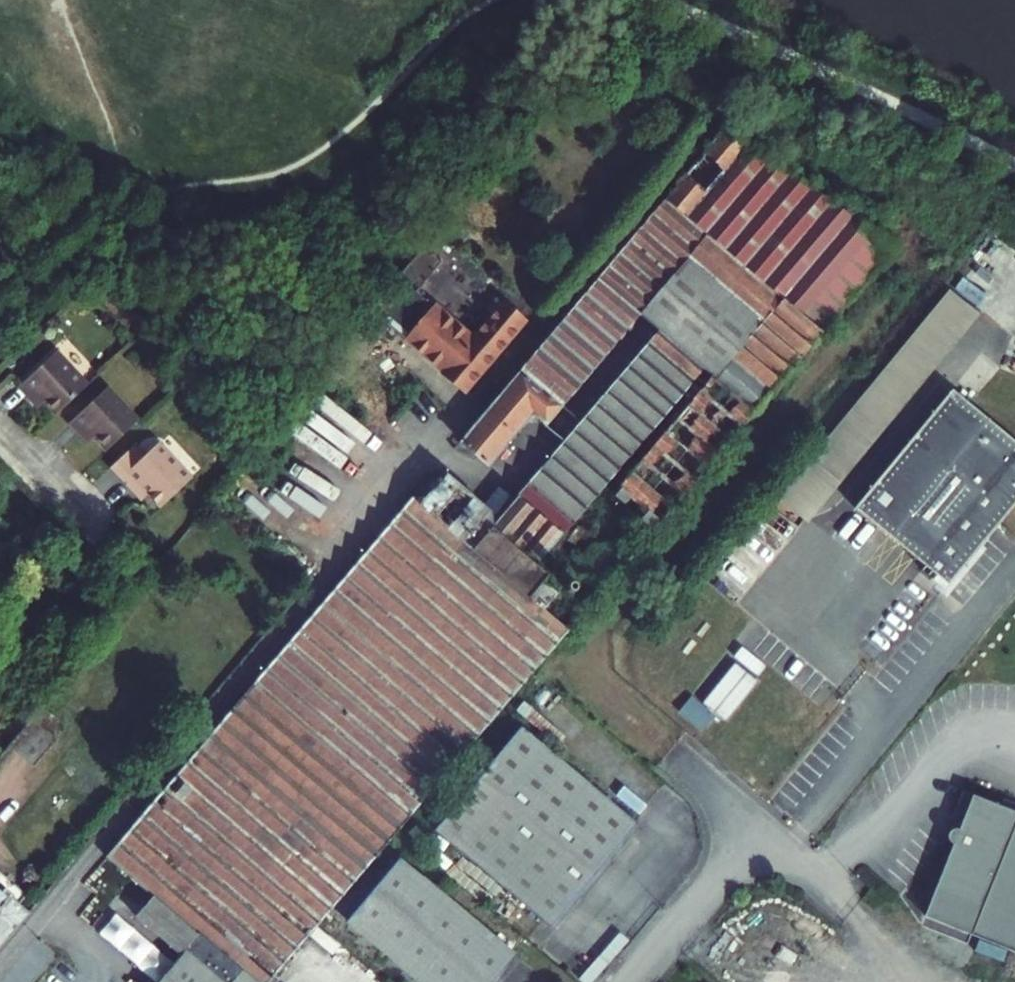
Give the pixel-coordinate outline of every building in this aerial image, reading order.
[(727,128),(460,441),(487,465),(526,419),(531,423),(535,418),(545,426),(639,314),(706,236),(781,300),(714,379),(712,377),(618,488),(620,489),(614,496),(623,504),(629,497),(646,513),(623,541),(635,551),(894,247),(727,128)] [(706,236),(639,314),(658,331),(702,369),(712,377),(714,379),(781,300),(706,236)] [(441,262),(424,247),(370,311),(465,391),(525,322),(502,304),(472,339),(416,291),(441,262)] [(949,295),(782,498),(806,519),(974,315),(949,295)] [(421,503),(413,496),(107,857),(154,897),(137,917),(181,955),(158,981),(268,981),(625,563),(607,548),(592,549),(555,592),(542,581),(547,575),(536,565),(702,369),(658,331),(492,526),(491,513),(446,475),(421,503)] [(56,415),(88,385),(57,352),(19,387),(32,402),(39,396),(44,402),(56,415)] [(330,378),(321,371),(312,381),(321,389),(330,378)] [(95,438),(107,451),(138,421),(107,388),(69,423),(83,438),(89,432),(95,438)] [(854,508),(948,586),(1014,504),(1014,443),(952,390),(854,508)] [(39,396),(32,402),(38,408),(44,402),(39,396)] [(89,432),(83,438),(89,444),(95,438),(89,432)] [(142,489),(148,495),(160,508),(192,479),(159,443),(143,457),(133,447),(110,468),(136,495),(142,489)] [(142,489),(136,495),(142,501),(148,495),(142,489)] [(735,663),(702,703),(725,722),(758,682),(735,663)] [(691,696),(678,711),(701,730),(713,716),(691,696)] [(40,707),(9,746),(34,766),(57,738),(50,732),(58,722),(40,707)] [(520,725),(433,830),(550,926),(636,822),(520,725)] [(925,919),(1014,954),(1014,806),(1003,802),(1001,808),(963,793),(954,818),(963,821),(959,832),(958,831),(953,832),(952,832),(950,834),(949,837),(949,840),(949,841),(951,844),(952,845),(953,846),(925,919)] [(399,859),(347,921),(420,981),(493,981),(515,955),(399,859)] [(10,897),(11,896),(0,886),(0,909),(10,897)]
